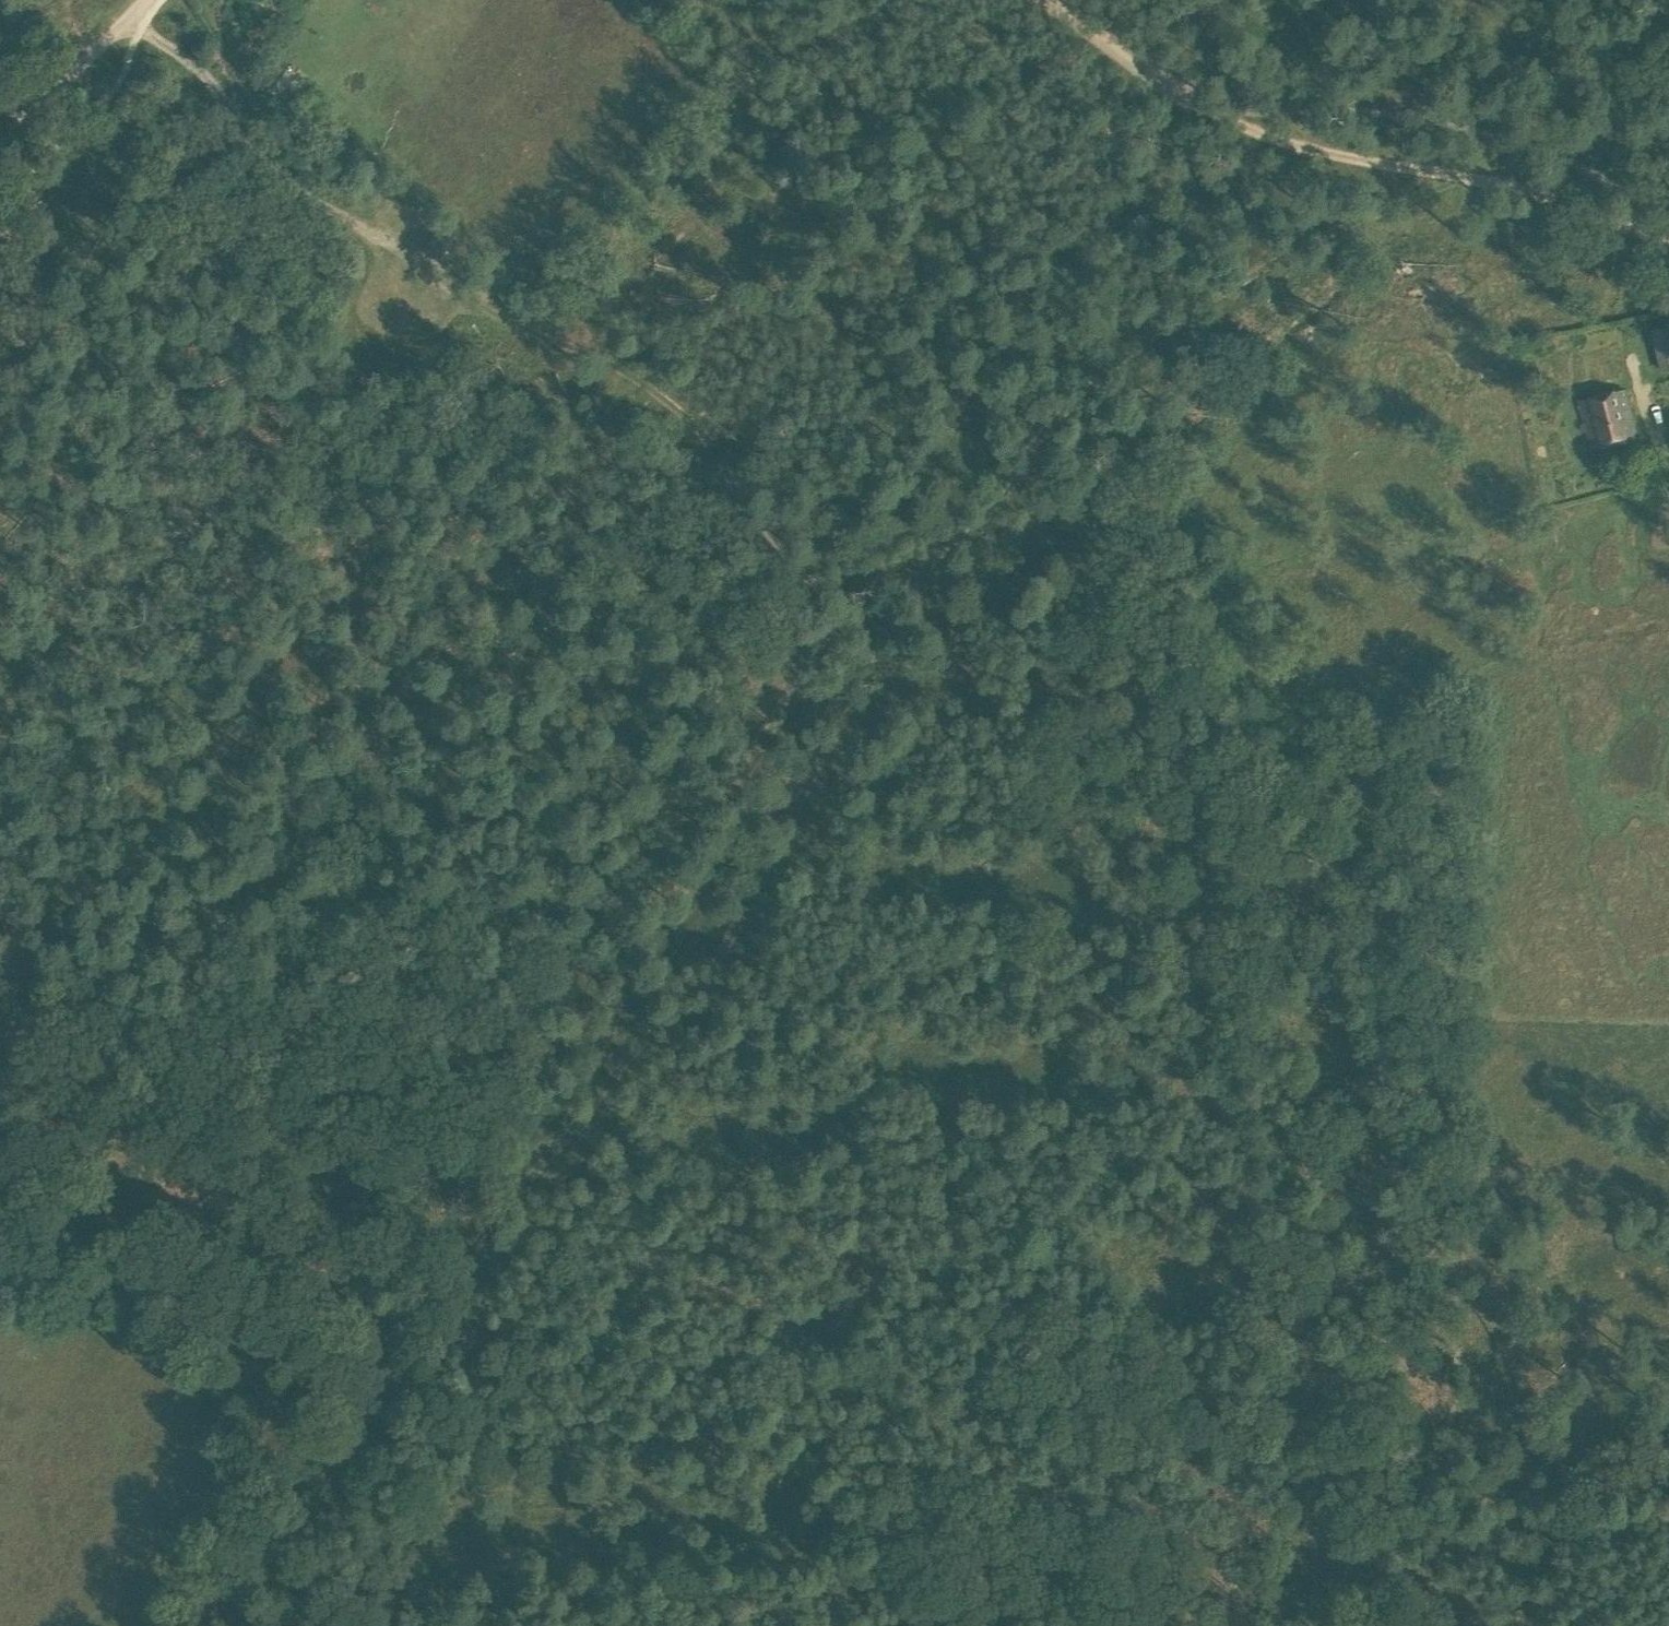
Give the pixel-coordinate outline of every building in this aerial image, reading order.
[(1654,331),(1665,371),(1668,370),(1668,327),(1654,331)] [(1638,436),(1625,392),(1580,404),(1591,449),(1638,436)]
